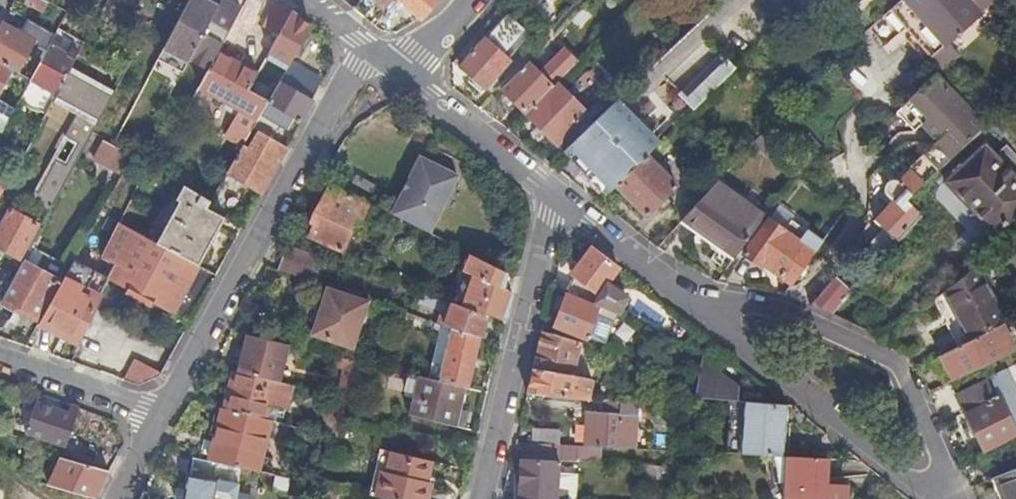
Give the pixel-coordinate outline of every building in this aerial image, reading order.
[(33,2),(31,6),(35,9),(40,0),(29,0),(33,2)] [(217,6),(206,0),(188,0),(163,47),(187,61),(189,59),(217,6)] [(189,59),(209,69),(218,52),(241,8),(226,0),(221,0),(189,59)] [(261,29),(277,37),(292,11),(278,0),(277,0),(261,29)] [(388,8),(394,0),(362,0),(355,9),(366,17),(379,1),(388,8)] [(422,17),(425,14),(437,0),(402,0),(422,17)] [(886,13),(928,60),(983,15),(969,0),(900,0),(886,13)] [(510,6),(495,23),(461,66),(486,89),(513,59),(510,56),(536,28),(510,6)] [(277,37),(266,58),(283,68),(286,63),(290,65),(291,62),(312,27),(301,18),(292,11),(277,37)] [(55,35),(33,22),(27,33),(49,46),(50,45),(55,35)] [(18,73),(34,45),(33,42),(2,24),(0,27),(0,62),(13,70),(18,73)] [(113,49),(126,55),(130,46),(118,40),(113,49)] [(64,80),(76,59),(50,45),(49,46),(30,80),(20,99),(46,114),(55,98),(64,80)] [(182,71),(187,61),(163,47),(157,58),(182,71)] [(210,69),(219,53),(218,52),(209,69),(199,87),(200,87),(210,69)] [(709,52),(671,95),(690,112),(729,70),(709,52)] [(248,90),(257,74),(219,53),(210,69),(200,87),(258,119),(261,113),(268,101),(248,90)] [(64,80),(78,88),(84,77),(81,75),(82,72),(93,77),(99,66),(78,54),(76,59),(64,80)] [(13,70),(0,62),(0,94),(13,70)] [(288,67),(310,80),(313,75),(291,62),(290,65),(288,67)] [(526,113),(552,86),(528,62),(502,89),(526,113)] [(320,86),(310,80),(288,67),(268,101),(261,113),(288,128),(294,118),(300,121),(305,113),(320,86)] [(866,249),(880,262),(880,261),(922,215),(907,199),(985,127),(936,76),(905,105),(935,136),(934,138),(934,141),(935,144),(910,168),(912,170),(901,182),(899,181),(895,180),(894,180),(891,181),(889,182),(887,185),(886,187),(886,189),(887,193),(884,196),(891,204),(877,220),(886,229),(866,249)] [(104,102),(78,88),(64,80),(55,98),(69,106),(68,108),(80,115),(81,113),(94,120),(104,102)] [(526,113),(527,114),(557,144),(587,113),(557,82),(552,86),(526,113)] [(631,117),(616,100),(564,150),(606,195),(615,187),(617,185),(647,155),(657,146),(631,117)] [(7,122),(17,104),(13,101),(10,107),(0,101),(0,118),(7,122)] [(287,146),(260,131),(249,149),(243,145),(227,173),(261,192),(270,176),(287,146)] [(103,139),(92,159),(118,174),(130,154),(103,139)] [(933,194),(983,245),(1015,214),(1015,174),(1013,171),(996,155),(984,143),(933,194)] [(996,155),(1013,171),(1015,167),(1015,154),(1006,144),(996,155)] [(63,184),(65,184),(79,158),(67,151),(52,178),(49,176),(36,201),(49,209),(63,184)] [(647,155),(617,185),(646,215),(677,185),(662,170),(666,166),(659,159),(655,163),(647,155)] [(454,182),(417,164),(392,214),(429,232),(454,182)] [(765,216),(742,198),(719,181),(683,220),(736,258),(765,216)] [(156,243),(199,266),(224,217),(189,198),(193,190),(184,185),(175,199),(179,201),(156,243)] [(358,225),(369,203),(334,185),(323,207),(319,205),(312,221),(316,223),(310,235),(341,250),(354,223),(358,225)] [(750,187),(742,198),(765,216),(774,205),(750,187)] [(0,226),(0,249),(19,259),(38,225),(9,209),(0,226)] [(765,263),(794,284),(824,241),(793,218),(785,229),(770,219),(746,254),(762,266),(765,263)] [(102,259),(115,266),(134,231),(119,223),(108,245),(102,259)] [(156,243),(134,231),(115,266),(108,280),(172,314),(189,323),(197,310),(216,275),(199,266),(156,243)] [(95,249),(100,241),(88,234),(83,242),(95,249)] [(286,244),(278,270),(311,281),(319,256),(286,244)] [(596,303),(618,313),(625,298),(608,283),(618,268),(591,247),(571,274),(576,277),(569,292),(569,294),(595,305),(596,303)] [(7,290),(1,301),(36,320),(57,280),(64,267),(30,248),(23,261),(7,290)] [(471,255),(465,271),(464,271),(474,276),(502,288),(506,273),(471,255)] [(95,271),(74,260),(61,283),(38,324),(62,336),(86,289),(95,271)] [(977,265),(944,291),(954,311),(989,288),(977,265)] [(451,303),(464,307),(474,276),(464,271),(465,271),(462,270),(451,303)] [(836,276),(812,305),(834,314),(853,291),(867,276),(859,270),(847,273),(841,280),(836,276)] [(502,288),(474,276),(464,307),(488,316),(504,321),(509,298),(511,292),(502,288)] [(328,287),(316,320),(358,332),(368,300),(328,287)] [(988,330),(1006,321),(989,288),(954,311),(969,340),(988,330)] [(99,296),(86,289),(62,336),(77,343),(100,296),(99,296)] [(588,334),(600,307),(595,305),(569,294),(567,293),(553,326),(586,340),(587,339),(588,340),(589,338),(590,335),(588,334)] [(464,307),(451,303),(447,315),(442,313),(439,324),(452,328),(480,338),(488,316),(464,307)] [(616,313),(600,307),(588,334),(590,335),(589,338),(605,344),(616,313)] [(358,332),(316,320),(311,334),(353,348),(358,332)] [(452,328),(439,382),(466,388),(468,389),(480,338),(452,328)] [(587,400),(588,399),(590,378),(583,377),(593,346),(543,330),(535,363),(528,393),(587,400)] [(955,378),(1002,356),(988,330),(969,340),(942,354),(955,378)] [(288,345),(277,342),(277,344),(246,336),(237,372),(271,380),(279,383),(288,345)] [(333,365),(344,368),(346,359),(335,356),(333,365)] [(133,358),(122,380),(137,385),(160,376),(162,373),(133,358)] [(346,359),(344,368),(338,396),(346,399),(351,400),(360,363),(346,359)] [(702,360),(699,379),(697,397),(702,398),(736,401),(737,387),(702,360)] [(233,371),(224,408),(266,419),(269,405),(286,409),(292,385),(279,383),(271,380),(237,372),(233,371)] [(963,406),(997,391),(990,376),(957,393),(963,406)] [(409,414),(457,426),(466,388),(439,382),(418,377),(409,414)] [(997,391),(963,406),(985,449),(1015,433),(1015,431),(997,391)] [(336,396),(327,435),(337,437),(338,435),(341,423),(342,418),(346,399),(338,396),(336,396)] [(788,405),(744,401),(743,419),(786,422),(788,405)] [(652,407),(609,402),(609,413),(587,410),(585,446),(602,446),(636,448),(636,417),(651,418),(652,407)] [(80,407),(72,405),(68,414),(37,403),(26,433),(66,446),(67,444),(80,407)] [(257,471),(270,420),(266,419),(224,408),(222,408),(209,461),(217,463),(238,467),(257,471)] [(785,438),(786,422),(743,419),(742,436),(785,438)] [(341,423),(338,435),(347,438),(351,425),(341,423)] [(785,438),(742,436),(740,453),(774,455),(783,455),(785,438)] [(559,461),(602,463),(602,446),(585,446),(529,443),(528,458),(559,461)] [(97,453),(67,444),(66,446),(62,458),(94,467),(97,453)] [(381,448),(370,496),(375,497),(380,475),(385,477),(391,451),(381,448)] [(375,497),(386,498),(429,498),(431,489),(427,488),(433,461),(391,451),(385,477),(380,475),(375,497)] [(783,455),(774,455),(777,471),(786,472),(786,455),(783,455)] [(816,457),(786,455),(786,472),(826,474),(827,458),(816,457)] [(235,483),(214,479),(217,465),(217,463),(209,461),(193,457),(190,475),(187,475),(184,498),(236,498),(239,484),(235,483)] [(61,458),(48,485),(96,498),(109,471),(94,467),(62,458),(61,458)] [(559,461),(528,458),(522,458),(520,498),(565,498),(566,492),(557,491),(559,461)] [(214,479),(235,483),(238,467),(217,463),(217,465),(214,479)] [(996,475),(1005,498),(1015,498),(1015,467),(996,475)] [(779,483),(785,483),(786,472),(777,471),(779,483)] [(785,483),(785,498),(846,498),(847,486),(826,485),(826,474),(786,472),(785,483)] [(319,498),(336,498),(339,489),(322,485),(319,498)]
